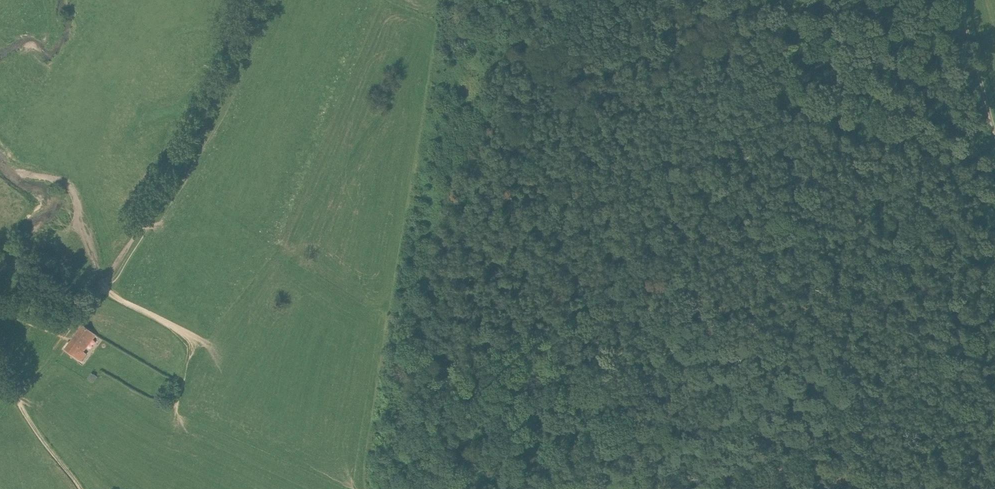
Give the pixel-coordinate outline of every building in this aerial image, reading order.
[(82,351),(95,335),(83,326),(65,349),(80,360),(85,353),(82,351)] [(87,378),(93,382),(97,376),(91,372),(87,378)]
